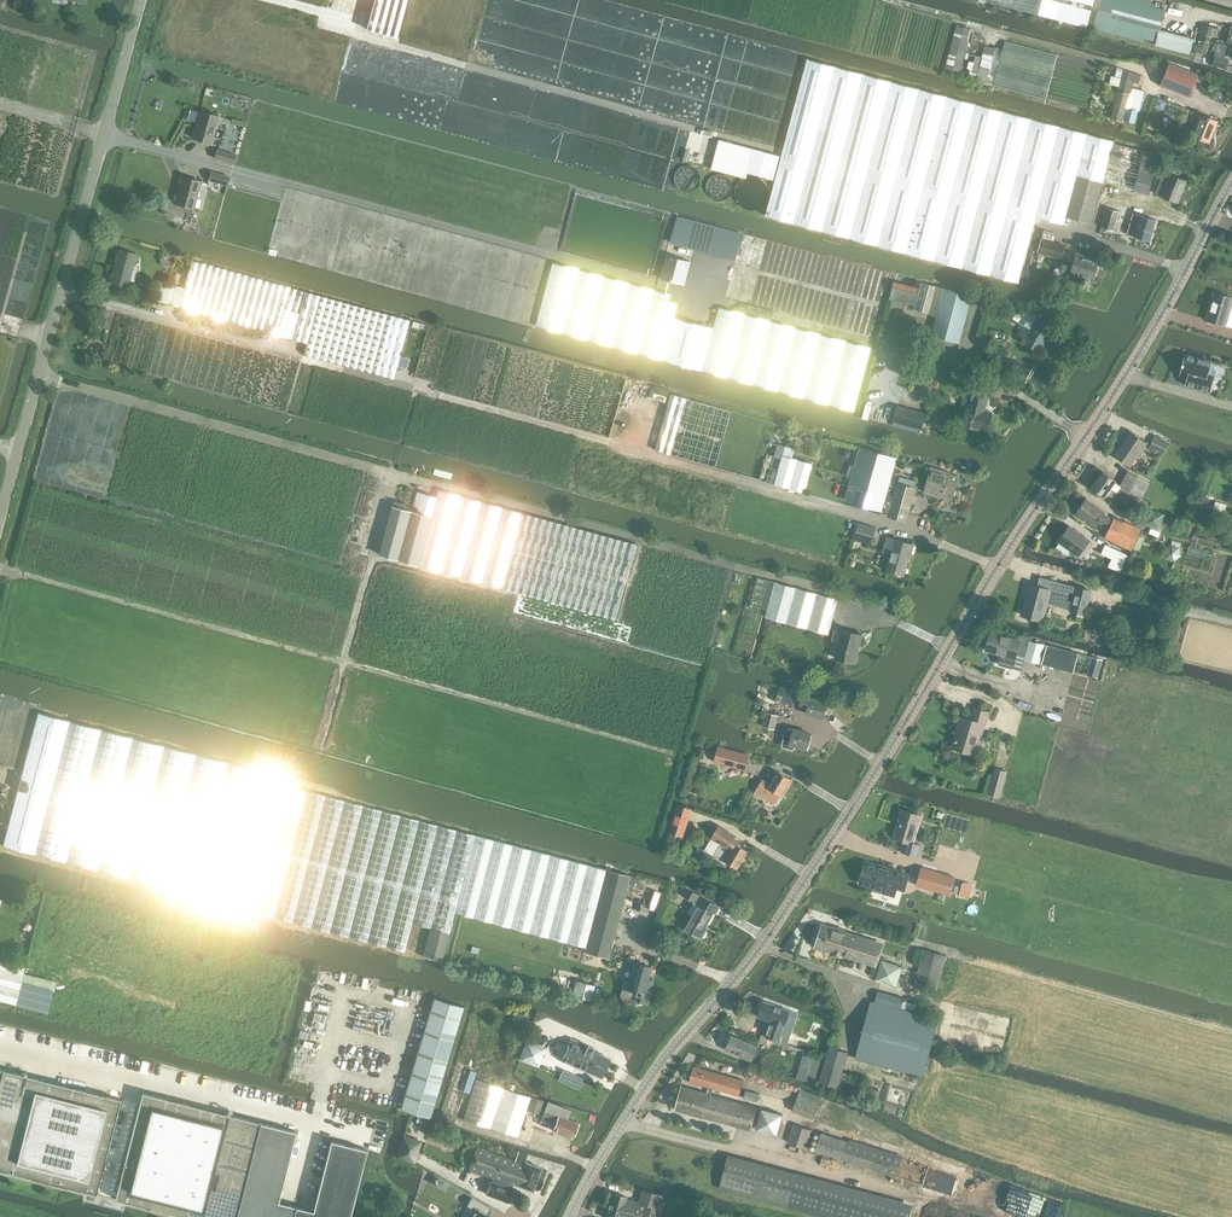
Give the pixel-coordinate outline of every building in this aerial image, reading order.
[(366,23),(397,31),(405,0),(371,0),(366,23)] [(1092,29),(1100,0),(977,0),(977,2),(988,5),(989,1),(1092,29)] [(1145,0),(1100,0),(1092,29),(1142,42),(1143,38),(1157,42),(1160,30),(1165,10),(1152,6),(1153,2),(1145,0)] [(1202,24),(1200,33),(1209,35),(1212,27),(1202,24)] [(972,29),(957,25),(944,72),(958,76),(972,29)] [(1193,39),(1160,30),(1157,42),(1156,45),(1189,54),(1193,39)] [(1198,42),(1196,52),(1206,54),(1208,45),(1198,42)] [(1218,42),(1215,55),(1224,57),(1228,45),(1218,42)] [(968,78),(986,83),(996,48),(986,45),(982,58),(976,56),(974,62),(970,61),(968,68),(970,69),(968,78)] [(1159,154),(853,70),(808,58),(765,214),(1018,282),(1036,216),(1064,224),(1066,216),(1092,223),(1104,181),(1134,189),(1148,193),(1159,154)] [(1162,85),(1188,95),(1196,75),(1171,65),(1162,85)] [(1111,78),(1108,86),(1118,89),(1111,118),(1122,121),(1123,119),(1127,121),(1134,122),(1137,110),(1139,111),(1145,91),(1132,88),(1133,83),(1139,84),(1141,75),(1130,72),(1123,70),(1121,79),(1111,76),(1111,78)] [(1158,97),(1155,105),(1161,107),(1164,106),(1166,101),(1158,97)] [(192,137),(211,142),(218,116),(199,111),(192,137)] [(1209,141),(1217,121),(1201,114),(1201,115),(1192,111),(1189,120),(1198,123),(1193,134),(1209,141)] [(719,140),(711,169),(744,178),(746,170),(752,149),(719,140)] [(752,149),(746,170),(774,178),(780,154),(752,147),(752,149)] [(235,154),(217,149),(214,157),(233,162),(235,154)] [(700,179),(700,178),(699,175),(698,172),(697,170),(693,167),(688,166),(686,166),(684,167),(681,167),(679,169),(676,173),(675,176),(675,178),(676,183),(678,187),(680,188),(682,190),(687,191),(691,190),(694,189),(696,188),(697,186),(699,184),(700,179)] [(211,171),(208,179),(227,184),(229,176),(211,171)] [(1164,172),(1156,192),(1177,201),(1185,181),(1164,172)] [(732,188),(732,187),(732,183),(731,181),(729,179),(725,176),(721,175),(718,175),(716,175),(714,176),(711,178),(709,182),(708,184),(707,187),(708,191),(710,195),(712,197),(715,199),(719,200),(724,199),(726,198),(728,197),(730,195),(731,193),(732,188)] [(175,202),(193,207),(200,181),(182,176),(175,202)] [(767,193),(767,192),(767,189),(766,187),(763,182),(761,181),(759,179),(755,178),(752,177),(749,177),(746,178),(744,179),(741,181),(739,183),(738,186),(737,189),(736,192),(737,195),(737,198),(738,200),(740,203),(742,205),(744,206),(747,207),(750,208),(753,208),(756,207),(759,206),(762,204),(764,201),(765,199),(767,196),(767,193)] [(1107,208),(1102,226),(1113,230),(1119,211),(1107,208)] [(1134,213),(1127,234),(1150,240),(1156,220),(1134,213)] [(874,337),(891,273),(809,251),(676,217),(669,245),(735,262),(726,298),(874,337)] [(1041,239),(1038,252),(1061,258),(1065,245),(1041,239)] [(111,282),(128,286),(136,254),(119,250),(111,282)] [(1093,279),(1098,261),(1086,258),(1087,255),(1077,252),(1074,261),(1068,259),(1065,268),(1072,270),(1071,272),(1093,279)] [(690,261),(667,255),(661,278),(684,284),(690,261)] [(307,342),(304,353),(393,378),(409,320),(191,260),(178,307),(307,342)] [(536,326),(809,399),(854,411),(871,347),(719,307),(714,328),(674,317),(679,296),(553,262),(536,326)] [(14,276),(8,313),(28,317),(34,280),(14,276)] [(895,282),(891,299),(915,306),(920,288),(895,282)] [(944,288),(931,334),(959,342),(972,295),(944,288)] [(977,289),(974,301),(986,305),(990,293),(977,289)] [(1207,320),(1226,325),(1231,303),(1231,297),(1214,292),(1207,320)] [(1031,312),(1023,326),(1018,334),(1025,338),(1023,341),(1040,351),(1054,326),(1038,316),(1041,311),(1028,304),(1025,309),(1031,312)] [(1185,354),(1179,374),(1187,377),(1187,378),(1190,379),(1188,385),(1210,392),(1215,376),(1208,374),(1212,361),(1185,354)] [(982,385),(969,382),(965,396),(965,395),(957,423),(963,425),(963,426),(986,433),(992,412),(985,410),(988,399),(979,397),(982,385)] [(671,455),(687,399),(670,394),(654,450),(671,455)] [(926,413),(906,408),(902,423),(922,429),(926,413)] [(1131,432),(1115,455),(1130,465),(1146,442),(1131,432)] [(1163,455),(1169,442),(1156,436),(1149,449),(1163,455)] [(778,444),(775,454),(783,456),(793,459),(796,449),(778,444)] [(906,521),(915,488),(906,485),(908,479),(899,477),(894,497),(886,495),(896,458),(875,452),(861,448),(846,501),(889,514),(889,516),(906,521)] [(845,449),(843,457),(850,459),(852,451),(845,449)] [(783,456),(775,485),(805,493),(813,464),(793,459),(783,456)] [(952,498),(957,482),(949,479),(950,474),(926,467),(923,479),(928,481),(925,491),(952,498)] [(1147,469),(1144,475),(1150,478),(1153,472),(1147,469)] [(1104,496),(1110,488),(1116,492),(1118,489),(1140,500),(1149,483),(1127,472),(1120,486),(1114,481),(1115,480),(1103,472),(1092,487),(1104,496)] [(616,619),(637,544),(439,490),(438,497),(418,492),(414,506),(418,507),(417,512),(393,505),(380,554),(616,619)] [(1096,525),(1099,521),(1109,529),(1105,538),(1132,550),(1141,529),(1115,517),(1114,520),(1104,513),(1105,512),(1086,498),(1077,512),(1096,525)] [(1150,509),(1145,524),(1160,529),(1165,514),(1150,509)] [(876,527),(858,522),(854,538),(871,543),(876,527)] [(1070,526),(1059,542),(1079,556),(1090,540),(1070,526)] [(904,575),(909,556),(911,557),(914,544),(887,537),(883,552),(892,554),(887,570),(904,575)] [(1125,553),(1105,544),(1101,554),(1120,562),(1125,553)] [(1172,544),(1165,549),(1166,558),(1174,561),(1182,556),(1180,546),(1172,544)] [(1190,545),(1188,552),(1203,557),(1205,550),(1190,545)] [(1030,584),(1022,615),(1043,620),(1048,601),(1072,607),(1071,610),(1085,613),(1091,590),(1077,586),(1077,587),(1041,577),(1038,587),(1030,584)] [(829,634),(838,599),(774,582),(765,617),(829,634)] [(1122,608),(1115,621),(1124,626),(1130,613),(1122,608)] [(855,663),(862,635),(842,630),(842,631),(836,630),(833,640),(839,642),(835,658),(855,663)] [(1026,651),(1030,640),(1030,639),(1030,638),(1021,635),(1020,640),(991,632),(986,651),(1003,655),(1000,664),(1014,668),(1019,649),(1026,651)] [(1026,651),(1024,659),(1040,664),(1045,643),(1030,639),(1030,640),(1026,651)] [(1045,643),(1040,664),(1073,673),(1077,661),(1079,652),(1045,643)] [(1079,652),(1077,661),(1090,664),(1092,656),(1079,652)] [(1090,664),(1087,674),(1098,678),(1104,659),(1092,656),(1090,664)] [(780,685),(776,701),(781,702),(784,691),(798,694),(799,690),(780,685)] [(781,702),(795,705),(798,694),(784,691),(781,702)] [(811,698),(809,698),(803,696),(801,705),(808,707),(806,714),(824,718),(828,702),(811,698)] [(974,754),(982,730),(984,730),(989,712),(974,708),(971,720),(962,717),(953,747),(974,754)] [(763,726),(775,729),(779,715),(767,712),(763,726)] [(462,915),(482,837),(289,786),(290,779),(38,713),(3,845),(404,951),(412,922),(431,926),(423,956),(442,961),(454,913),(462,915)] [(810,739),(811,734),(794,729),(789,728),(787,729),(783,743),(784,746),(792,748),(795,747),(795,744),(807,747),(808,746),(810,745),(811,741),(810,739)] [(749,756),(724,749),(718,748),(715,761),(745,769),(749,756)] [(1007,771),(995,768),(988,794),(1000,797),(1007,771)] [(763,779),(755,791),(775,803),(780,794),(780,795),(791,778),(779,771),(771,784),(763,779)] [(9,817),(8,813),(7,809),(5,805),(2,801),(0,800),(0,836),(2,834),(5,830),(7,826),(8,822),(9,817)] [(684,836),(688,822),(692,809),(679,805),(671,833),(684,836)] [(894,838),(905,841),(902,851),(918,856),(922,845),(913,843),(921,816),(902,810),(894,838)] [(738,867),(748,850),(740,845),(741,842),(734,838),(736,835),(720,826),(715,834),(721,837),(719,841),(723,843),(715,856),(726,862),(727,860),(738,867)] [(606,870),(482,837),(462,915),(585,948),(584,952),(609,958),(631,876),(606,869),(606,870)] [(887,884),(904,889),(909,874),(890,868),(891,866),(881,863),(880,865),(867,861),(860,882),(876,886),(875,889),(885,892),(887,884)] [(949,895),(954,877),(922,868),(917,885),(949,895)] [(963,882),(959,896),(968,899),(972,884),(963,882)] [(686,888),(682,895),(699,904),(685,929),(702,939),(707,930),(705,929),(714,914),(716,915),(720,908),(711,902),(700,896),(686,888)] [(816,946),(819,947),(818,949),(826,952),(827,949),(833,951),(834,950),(843,953),(842,954),(876,965),(882,944),(843,932),(844,930),(834,926),(833,928),(823,925),(816,946)] [(678,936),(674,943),(684,949),(688,941),(678,936)] [(924,950),(914,986),(936,992),(946,956),(924,950)] [(882,958),(875,979),(896,986),(903,965),(882,958)] [(47,1013),(57,975),(0,960),(0,1001),(47,1013)] [(634,962),(629,980),(624,983),(620,995),(623,1000),(637,1004),(642,1001),(647,1002),(653,981),(647,979),(651,966),(634,962)] [(576,980),(572,995),(591,1000),(595,985),(576,980)] [(923,1077),(938,1019),(900,1009),(903,998),(878,992),(875,1003),(871,1002),(856,1059),(923,1077)] [(464,1006),(433,997),(400,1108),(430,1117),(464,1006)] [(818,998),(816,1004),(823,1006),(825,1001),(818,998)] [(904,999),(902,1007),(915,1009),(917,1001),(904,999)] [(771,1021),(769,1028),(766,1037),(768,1037),(780,1041),(791,1011),(763,1002),(758,1017),(771,1021)] [(726,1050),(752,1061),(758,1046),(732,1035),(726,1050)] [(761,1035),(759,1041),(766,1043),(768,1037),(766,1037),(761,1035)] [(790,1036),(788,1043),(796,1046),(798,1040),(790,1036)] [(562,1059),(584,1069),(602,1077),(610,1058),(597,1052),(598,1050),(594,1048),(594,1047),(588,1044),(588,1045),(572,1038),(562,1059)] [(538,1063),(543,1048),(528,1042),(523,1057),(538,1063)] [(848,1052),(829,1047),(819,1082),(838,1087),(848,1052)] [(812,1057),(807,1076),(815,1078),(821,1060),(812,1057)] [(745,1080),(714,1072),(706,1070),(695,1067),(690,1083),(709,1088),(707,1094),(682,1087),(676,1110),(677,1110),(705,1117),(750,1129),(749,1130),(751,1130),(757,1107),(712,1095),(714,1089),(741,1096),(745,1080)] [(85,1191),(96,1194),(102,1171),(120,1099),(72,1087),(69,1099),(36,1090),(39,1078),(0,1068),(0,1169),(85,1191)] [(470,1070),(463,1091),(469,1093),(476,1072),(470,1070)] [(579,1089),(584,1079),(563,1070),(559,1080),(579,1089)] [(544,1101),(531,1097),(514,1092),(516,1086),(509,1084),(507,1089),(477,1080),(464,1120),(518,1137),(527,1110),(540,1114),(544,1101)] [(870,1087),(866,1098),(874,1100),(877,1090),(870,1087)] [(800,1090),(792,1111),(813,1119),(821,1098),(800,1090)] [(744,1099),(758,1102),(759,1095),(746,1091),(744,1099)] [(224,1113),(221,1125),(187,1116),(190,1104),(142,1092),(115,1199),(187,1216),(350,1216),(367,1149),(331,1140),(313,1210),(278,1201),(296,1131),(224,1113)] [(572,1137),(577,1123),(567,1119),(571,1110),(548,1101),(542,1118),(556,1123),(554,1130),(572,1137)] [(760,1107),(757,1129),(779,1133),(782,1111),(760,1107)] [(812,1130),(809,1129),(794,1124),(788,1142),(806,1148),(812,1130)] [(815,1151),(896,1177),(902,1159),(821,1133),(815,1151)] [(414,1162),(418,1149),(410,1147),(413,1138),(404,1135),(397,1157),(414,1162)] [(525,1161),(528,1154),(518,1151),(516,1158),(514,1161),(477,1146),(468,1168),(493,1177),(501,1180),(499,1184),(508,1188),(510,1182),(532,1190),(541,1168),(525,1161)] [(796,1179),(728,1160),(721,1188),(824,1216),(912,1216),(913,1211),(796,1179)] [(433,1175),(429,1182),(437,1186),(440,1179),(433,1175)] [(513,1190),(508,1188),(499,1184),(501,1180),(493,1177),(491,1181),(490,1181),(485,1193),(508,1202),(513,1190)] [(613,1193),(610,1202),(655,1215),(661,1196),(642,1191),(639,1203),(627,1199),(627,1197),(613,1193)] [(470,1216),(490,1216),(484,1214),(488,1207),(472,1197),(467,1205),(475,1209),(470,1216)] [(655,1215),(610,1202),(606,1216),(655,1216),(655,1215)]
